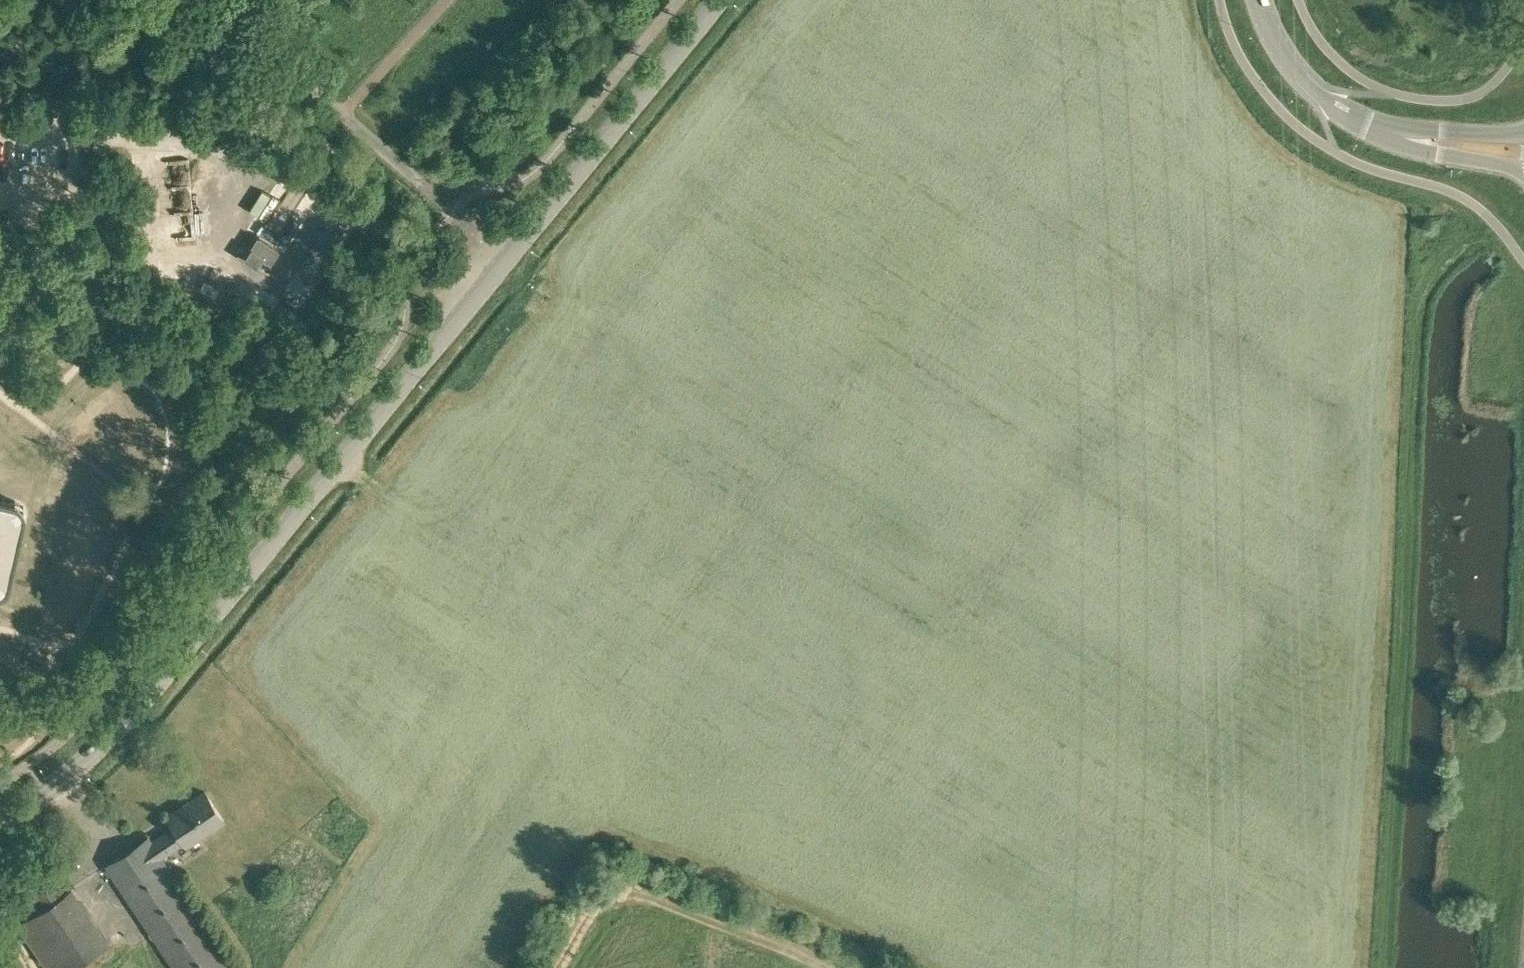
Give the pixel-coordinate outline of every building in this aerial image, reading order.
[(269,259),(277,247),(258,235),(244,257),(256,264),(262,254),(269,259)] [(0,498),(0,592),(2,591),(3,590),(5,589),(6,588),(7,586),(8,585),(9,583),(24,516),(24,515),(24,513),(24,511),(23,510),(23,508),(22,506),(20,505),(19,504),(17,503),(16,502),(0,498)] [(151,935),(173,967),(238,967),(162,854),(183,840),(185,843),(223,818),(205,790),(166,815),(173,825),(152,839),(148,833),(103,864),(151,935)] [(33,910),(15,922),(46,967),(67,967),(109,940),(71,885),(63,889),(41,858),(11,878),(33,910)]
